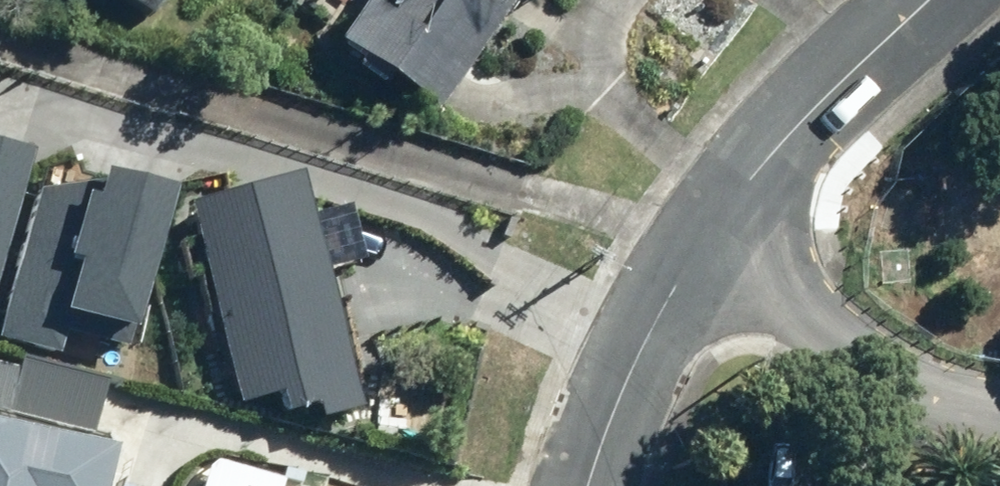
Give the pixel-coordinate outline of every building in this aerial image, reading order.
[(149,25),(166,0),(113,0),(149,25)] [(386,22),(365,7),(334,50),(435,121),(520,0),(402,0),(386,22)] [(30,151),(0,142),(0,254),(30,151)] [(43,186),(2,330),(68,349),(75,325),(135,343),(180,186),(107,165),(104,177),(43,186)] [(183,214),(234,410),(349,381),(298,184),(183,214)] [(8,413),(7,418),(94,438),(107,382),(20,362),(18,369),(0,365),(0,412),(8,413)] [(114,454),(0,428),(0,485),(107,485),(114,454)]
